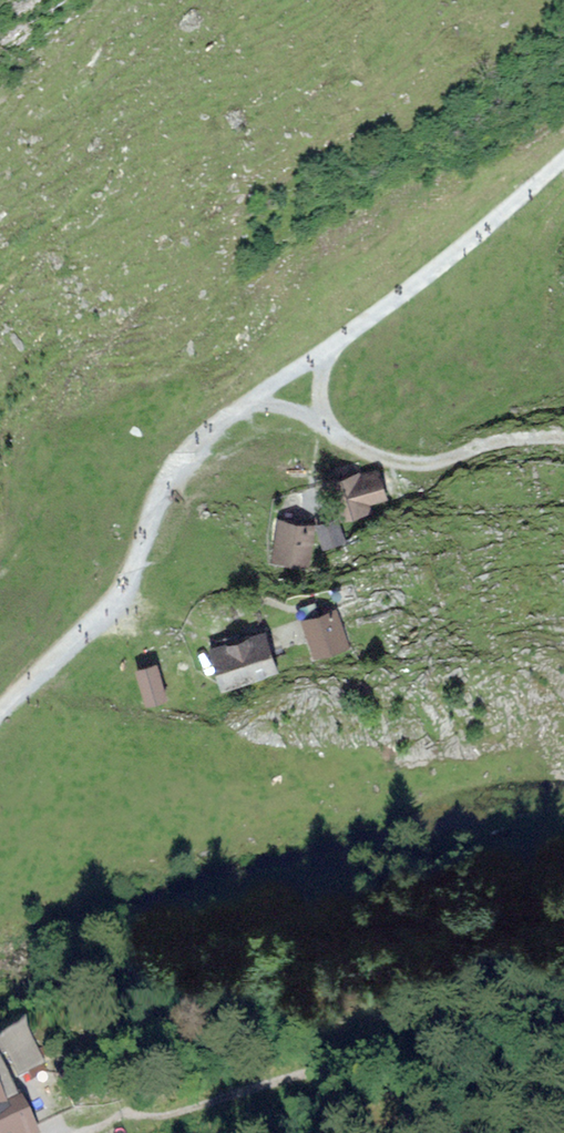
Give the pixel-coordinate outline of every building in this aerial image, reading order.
[(347,475),(314,485),(325,521),(340,516),(342,522),(357,517),(355,508),(390,498),(381,471),(376,473),(349,482),(347,475)] [(316,528),(277,522),(271,559),(309,566),(316,528)] [(340,524),(321,531),(327,548),(346,541),(340,524)] [(339,610),(303,621),(314,655),(350,644),(339,610)] [(264,633),(206,648),(218,689),(275,674),(264,633)] [(156,661),(136,667),(147,703),(167,697),(156,661)] [(28,1098),(2,1110),(0,1107),(0,1132),(45,1132),(28,1098)]
